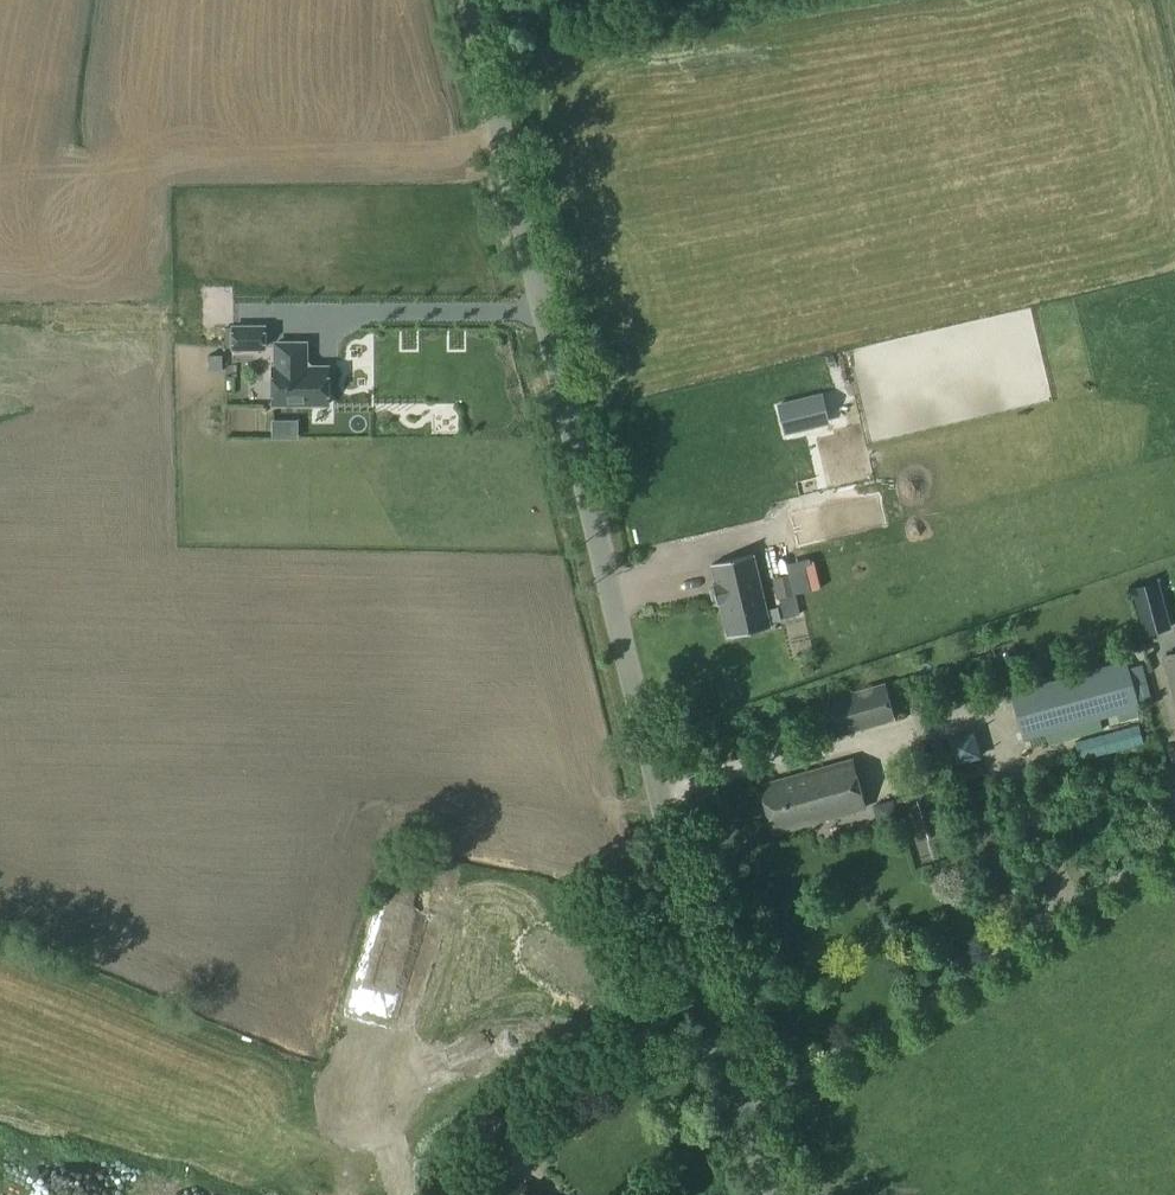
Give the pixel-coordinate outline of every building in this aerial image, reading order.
[(264,349),(264,327),(233,327),(233,349),(264,349)] [(275,367),(273,367),(273,405),(327,405),(327,367),(309,367),(306,364),(306,343),(275,343),(275,367)] [(811,385),(787,391),(795,428),(820,422),(811,385)] [(835,502),(792,514),(797,537),(846,526),(840,501),(835,502)] [(753,555),(712,565),(716,585),(717,586),(712,587),(716,601),(720,600),(729,637),(770,627),(753,555)] [(784,574),(765,578),(769,600),(788,596),(784,574)] [(1168,628),(1156,583),(1132,589),(1145,635),(1168,628)] [(1160,657),(1174,712),(1174,653),(1160,657)] [(1126,664),(1011,695),(1024,741),(1045,735),(1048,745),(1102,730),(1099,720),(1138,710),(1126,664)] [(883,686),(826,702),(836,736),(893,720),(883,686)] [(981,758),(974,732),(949,739),(956,764),(981,758)] [(936,763),(948,760),(943,742),(931,745),(936,763)] [(774,835),(865,809),(851,761),(760,787),(774,835)] [(902,829),(915,825),(904,794),(891,799),(902,829)] [(594,923),(596,910),(583,907),(579,920),(594,923)] [(521,1187),(517,1194),(501,1185),(495,1194),(534,1194),(521,1187)]
